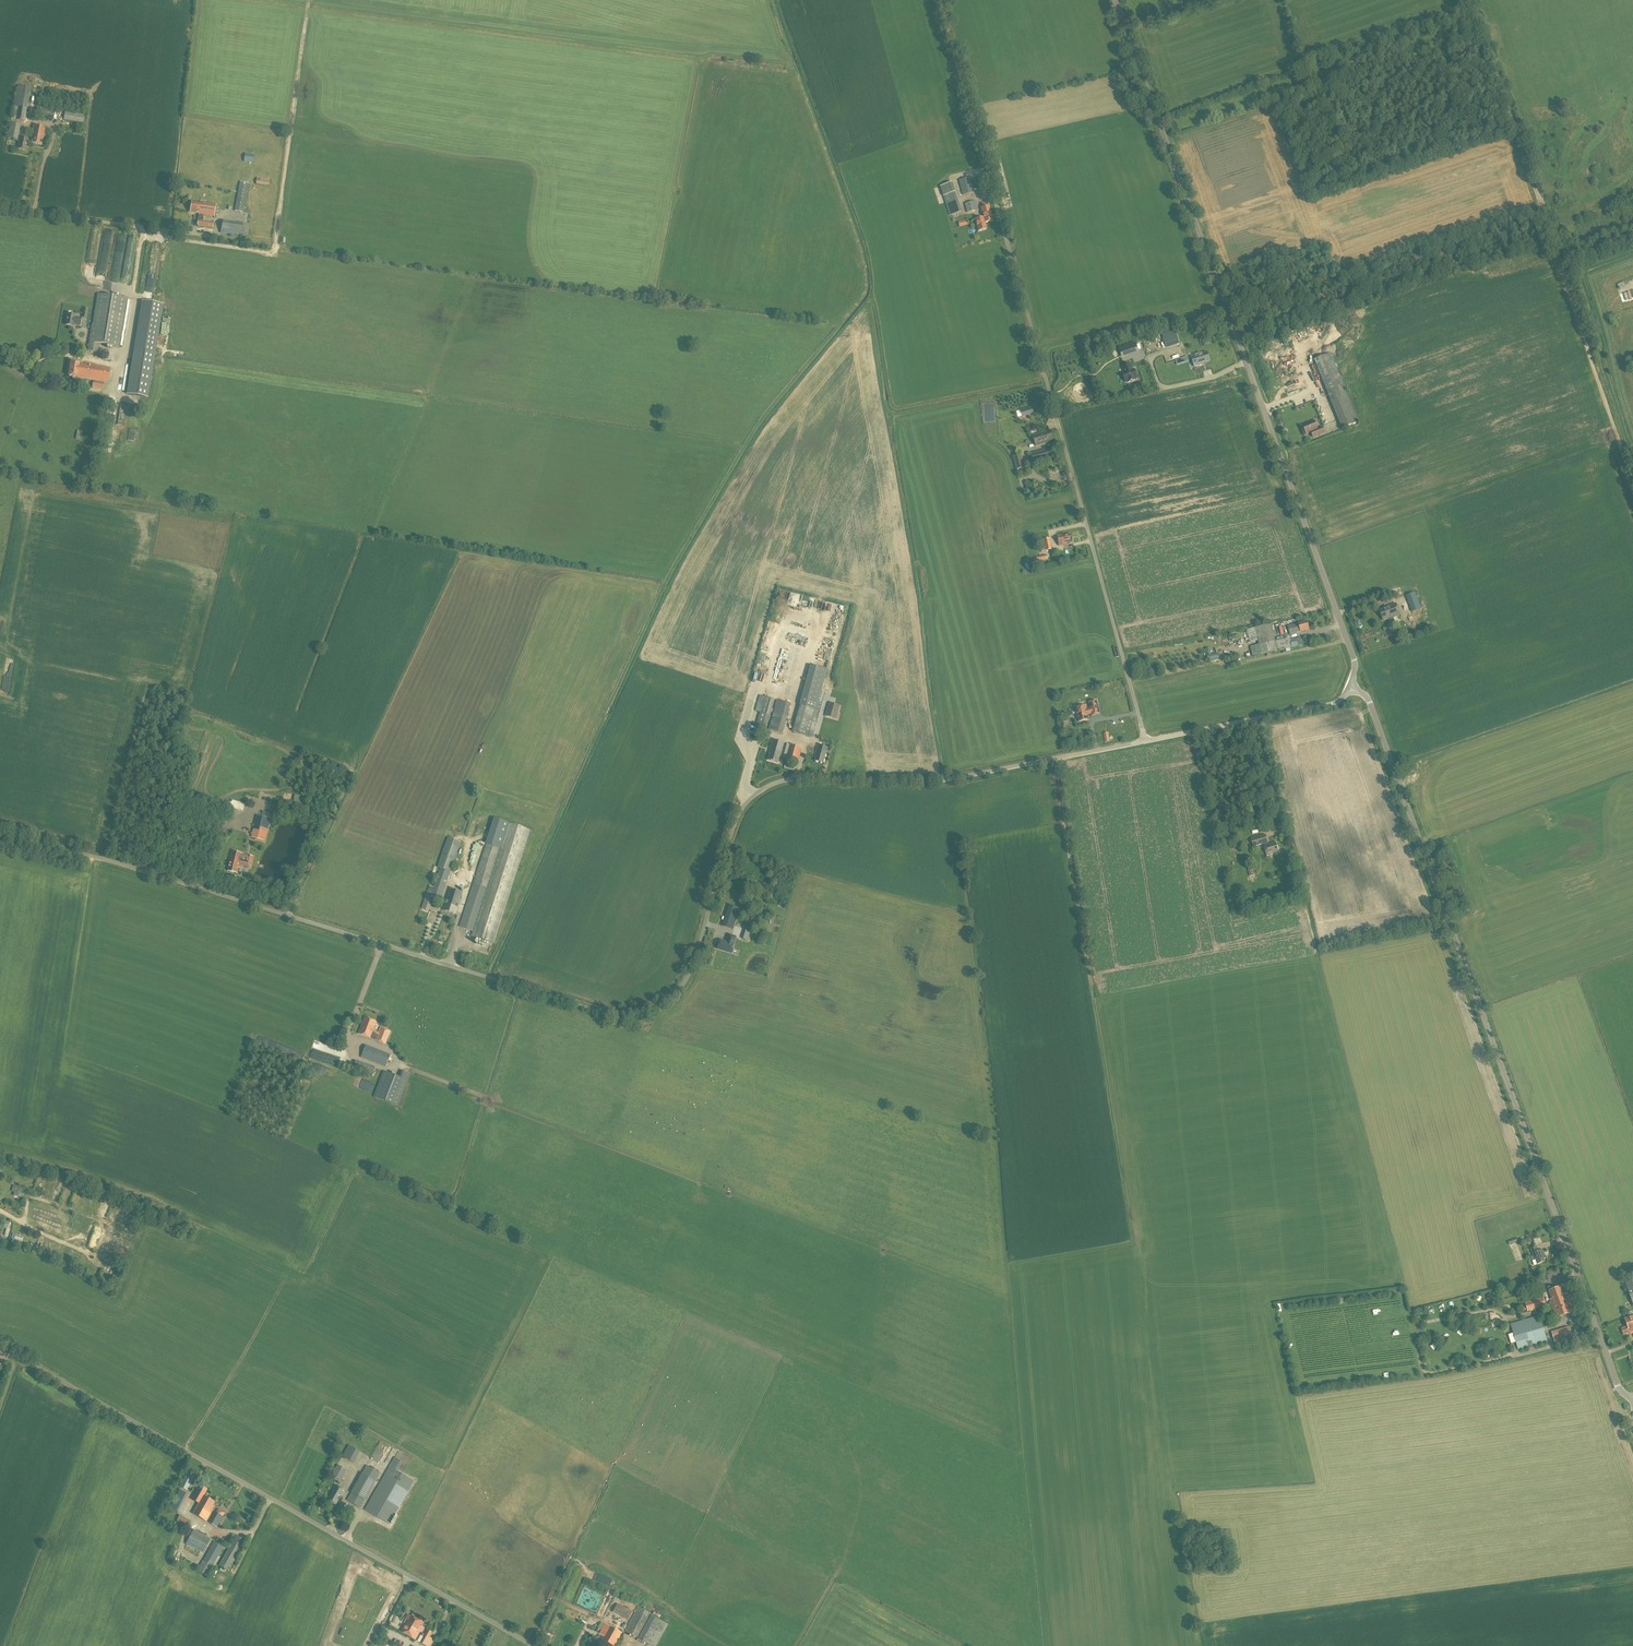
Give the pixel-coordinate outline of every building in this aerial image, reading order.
[(27,108),(31,88),(18,85),(14,106),(13,106),(11,119),(16,120),(25,122),(27,108)] [(52,118),(53,114),(54,110),(47,108),(37,107),(35,115),(40,116),(52,118)] [(84,123),(85,115),(65,111),(64,120),(84,123)] [(18,140),(21,125),(11,123),(9,127),(7,138),(18,140)] [(43,146),(46,128),(34,125),(31,140),(29,140),(29,139),(20,137),(18,149),(26,151),(28,143),(30,143),(43,146)] [(253,163),(254,154),(245,153),(244,162),(253,163)] [(270,186),(271,179),(257,177),(256,184),(270,186)] [(963,195),(974,192),(970,177),(959,180),(963,195)] [(244,212),(249,183),(240,182),(234,211),(244,212)] [(955,191),(952,183),(940,187),(945,202),(944,203),(948,214),(949,213),(950,215),(961,211),(955,191)] [(200,202),(192,201),(190,212),(199,213),(199,214),(197,226),(213,228),(214,222),(203,221),(204,215),(214,216),(216,204),(200,202)] [(967,213),(978,209),(976,201),(965,203),(967,213)] [(987,229),(985,222),(993,220),(989,206),(981,208),(983,217),(975,219),(978,231),(987,229)] [(252,234),(253,231),(249,231),(250,224),(243,223),(223,220),(221,233),(242,236),(248,237),(249,234),(252,234)] [(119,347),(127,298),(98,294),(93,323),(92,323),(88,351),(98,352),(99,344),(119,347)] [(147,399),(162,305),(141,301),(125,395),(147,399)] [(80,325),(81,318),(74,317),(74,315),(67,314),(65,325),(73,326),(73,324),(80,325)] [(1177,345),(1174,339),(1167,342),(1169,348),(1177,345)] [(1118,347),(1122,357),(1127,356),(1124,346),(1118,347)] [(1194,367),(1206,363),(1205,362),(1210,361),(1207,352),(1191,357),(1194,367)] [(1342,429),(1359,422),(1331,353),(1314,360),(1342,429)] [(108,382),(110,368),(80,363),(71,362),(69,376),(72,377),(72,379),(81,380),(81,378),(108,382)] [(1122,366),(1124,373),(1122,373),(1125,383),(1127,382),(1127,383),(1137,380),(1136,379),(1138,378),(1135,369),(1133,369),(1131,363),(1122,366)] [(103,390),(104,382),(93,381),(92,388),(103,390)] [(1318,429),(1315,420),(1303,425),(1306,434),(1311,432),(1313,437),(1325,433),(1323,427),(1318,429)] [(1036,445),(1047,442),(1047,441),(1052,440),(1049,430),(1033,435),(1036,445)] [(1034,464),(1052,459),(1049,448),(1030,453),(1034,464)] [(1016,470),(1025,468),(1021,454),(1012,456),(1016,470)] [(1074,531),(1074,540),(1083,540),(1083,531),(1074,531)] [(1073,541),(1071,534),(1063,535),(1063,534),(1057,535),(1059,545),(1065,544),(1065,543),(1073,541)] [(1045,551),(1048,550),(1052,549),(1050,538),(1039,541),(1041,551),(1045,551)] [(1416,596),(1408,599),(1413,611),(1421,608),(1416,596)] [(1390,619),(1400,615),(1396,603),(1384,608),(1380,610),(1384,621),(1390,618),(1390,619)] [(1309,629),(1307,621),(1298,623),(1288,626),(1290,635),(1301,632),(1309,629)] [(1276,641),(1272,624),(1247,630),(1250,643),(1258,641),(1259,645),(1251,647),(1252,656),(1292,648),(1292,647),(1302,645),(1300,638),(1297,638),(1296,638),(1290,639),(1290,638),(1276,641)] [(1386,636),(1391,634),(1390,630),(1388,626),(1383,627),(1384,631),(1386,636)] [(812,737),(820,710),(816,709),(827,670),(810,666),(792,731),(812,737)] [(764,735),(773,702),(774,699),(762,696),(760,704),(762,705),(754,732),(764,735)] [(783,734),(791,704),(777,700),(769,730),(783,734)] [(1099,713),(1097,702),(1096,700),(1089,702),(1090,708),(1086,709),(1086,705),(1075,707),(1076,715),(1077,714),(1079,721),(1088,719),(1087,714),(1091,713),(1092,715),(1099,713)] [(835,719),(839,707),(830,704),(826,716),(835,719)] [(798,761),(802,748),(772,740),(769,753),(770,753),(768,760),(778,763),(780,756),(798,761)] [(823,764),(827,748),(818,745),(815,755),(816,756),(815,761),(823,764)] [(295,795),(293,804),(303,805),(304,796),(295,795)] [(268,818),(269,813),(263,811),(262,816),(258,815),(252,838),(264,840),(269,818),(268,818)] [(494,943),(531,830),(528,829),(508,823),(500,848),(498,848),(484,844),(459,927),(473,931),(472,936),(494,943)] [(1268,844),(1266,834),(1250,838),(1253,847),(1263,844),(1263,845),(1264,845),(1267,855),(1279,852),(1276,842),(1268,844)] [(431,905),(433,900),(433,898),(440,900),(461,842),(448,838),(438,868),(440,868),(434,885),(434,887),(429,885),(423,902),(421,908),(428,911),(431,905)] [(251,868),(254,856),(242,854),(232,851),(230,860),(227,871),(238,873),(240,865),(251,868)] [(458,908),(463,893),(450,889),(446,902),(443,910),(456,915),(458,908)] [(733,930),(740,908),(729,905),(722,926),(733,930)] [(717,949),(731,954),(734,944),(737,936),(729,934),(726,941),(720,939),(717,949)] [(378,1032),(373,1030),(376,1022),(365,1017),(358,1034),(370,1038),(386,1044),(392,1031),(380,1027),(378,1032)] [(406,1043),(403,1042),(398,1059),(405,1061),(412,1039),(408,1038),(406,1043)] [(410,1063),(418,1040),(413,1038),(405,1061),(410,1063)] [(328,1049),(328,1051),(335,1054),(337,1049),(324,1044),(321,1050),(325,1051),(326,1048),(328,1049)] [(386,1067),(390,1055),(366,1045),(361,1058),(386,1067)] [(375,1067),(356,1060),(355,1063),(350,1061),(347,1068),(352,1070),(371,1076),(375,1067)] [(374,1097),(392,1104),(398,1106),(411,1074),(402,1071),(400,1077),(384,1071),(374,1097)] [(40,1179),(38,1189),(41,1190),(42,1185),(45,1186),(46,1180),(40,1179)] [(65,1195),(69,1197),(75,1185),(70,1184),(65,1195)] [(25,1198),(27,1188),(16,1186),(15,1196),(25,1198)] [(106,1198),(100,1211),(105,1213),(110,1200),(106,1198)] [(117,1209),(118,1206),(114,1205),(111,1215),(118,1217),(120,1210),(117,1209)] [(129,1212),(124,1210),(119,1222),(124,1224),(129,1212)] [(129,1233),(119,1229),(117,1234),(127,1238),(129,1233)] [(12,1237),(11,1243),(21,1245),(22,1240),(12,1237)] [(125,1246),(113,1240),(111,1245),(123,1250),(125,1246)] [(1538,1251),(1536,1247),(1531,1249),(1535,1260),(1532,1261),(1534,1265),(1544,1261),(1542,1254),(1544,1254),(1542,1250),(1538,1251)] [(1624,1281),(1632,1304),(1632,1277),(1624,1281)] [(1564,1294),(1561,1286),(1549,1291),(1551,1296),(1552,1299),(1550,1300),(1556,1317),(1570,1312),(1570,1313),(1578,1310),(1571,1292),(1564,1294)] [(1528,1311),(1546,1306),(1543,1297),(1526,1303),(1528,1311)] [(1519,1350),(1547,1342),(1539,1315),(1511,1324),(1519,1350)] [(1624,1318),(1627,1326),(1621,1328),(1623,1334),(1632,1331),(1632,1315),(1624,1318)] [(354,1463),(360,1451),(349,1445),(342,1456),(354,1463)] [(390,1467),(382,1481),(365,1510),(390,1524),(406,1495),(414,1481),(397,1471),(403,1462),(395,1457),(390,1467)] [(342,1480),(348,1470),(338,1465),(332,1475),(342,1480)] [(361,1508),(381,1473),(367,1465),(347,1500),(361,1508)] [(187,1490),(194,1476),(186,1472),(179,1486),(187,1490)] [(342,1497),(346,1490),(336,1485),(332,1491),(333,1492),(328,1501),(336,1505),(341,1497),(342,1497)] [(216,1512),(212,1510),(214,1506),(213,1505),(215,1502),(203,1496),(207,1489),(200,1486),(192,1500),(198,1503),(193,1514),(206,1521),(217,1527),(223,1517),(223,1516),(225,1513),(218,1509),(216,1512)] [(188,1528),(191,1521),(180,1515),(176,1521),(188,1528)] [(203,1553),(211,1539),(193,1529),(186,1544),(203,1553)] [(229,1571),(246,1541),(236,1535),(219,1565),(229,1571)] [(224,1547),(214,1541),(197,1571),(207,1577),(224,1547)] [(612,1602),(609,1608),(613,1611),(613,1612),(628,1620),(632,1611),(618,1604),(617,1605),(612,1602)] [(637,1638),(651,1613),(638,1606),(625,1631),(637,1638)] [(391,1620),(400,1625),(405,1617),(396,1612),(391,1620)] [(425,1634),(421,1633),(424,1628),(421,1627),(423,1623),(410,1616),(407,1615),(404,1620),(406,1621),(401,1629),(400,1632),(415,1640),(416,1638),(421,1641),(420,1642),(427,1645),(431,1645),(434,1640),(430,1637),(432,1632),(427,1629),(425,1634)] [(668,1624),(651,1615),(638,1639),(652,1645),(656,1645),(668,1624)] [(602,1622),(599,1627),(602,1629),(599,1634),(603,1636),(601,1639),(603,1640),(599,1645),(615,1645),(622,1633),(602,1622)]
